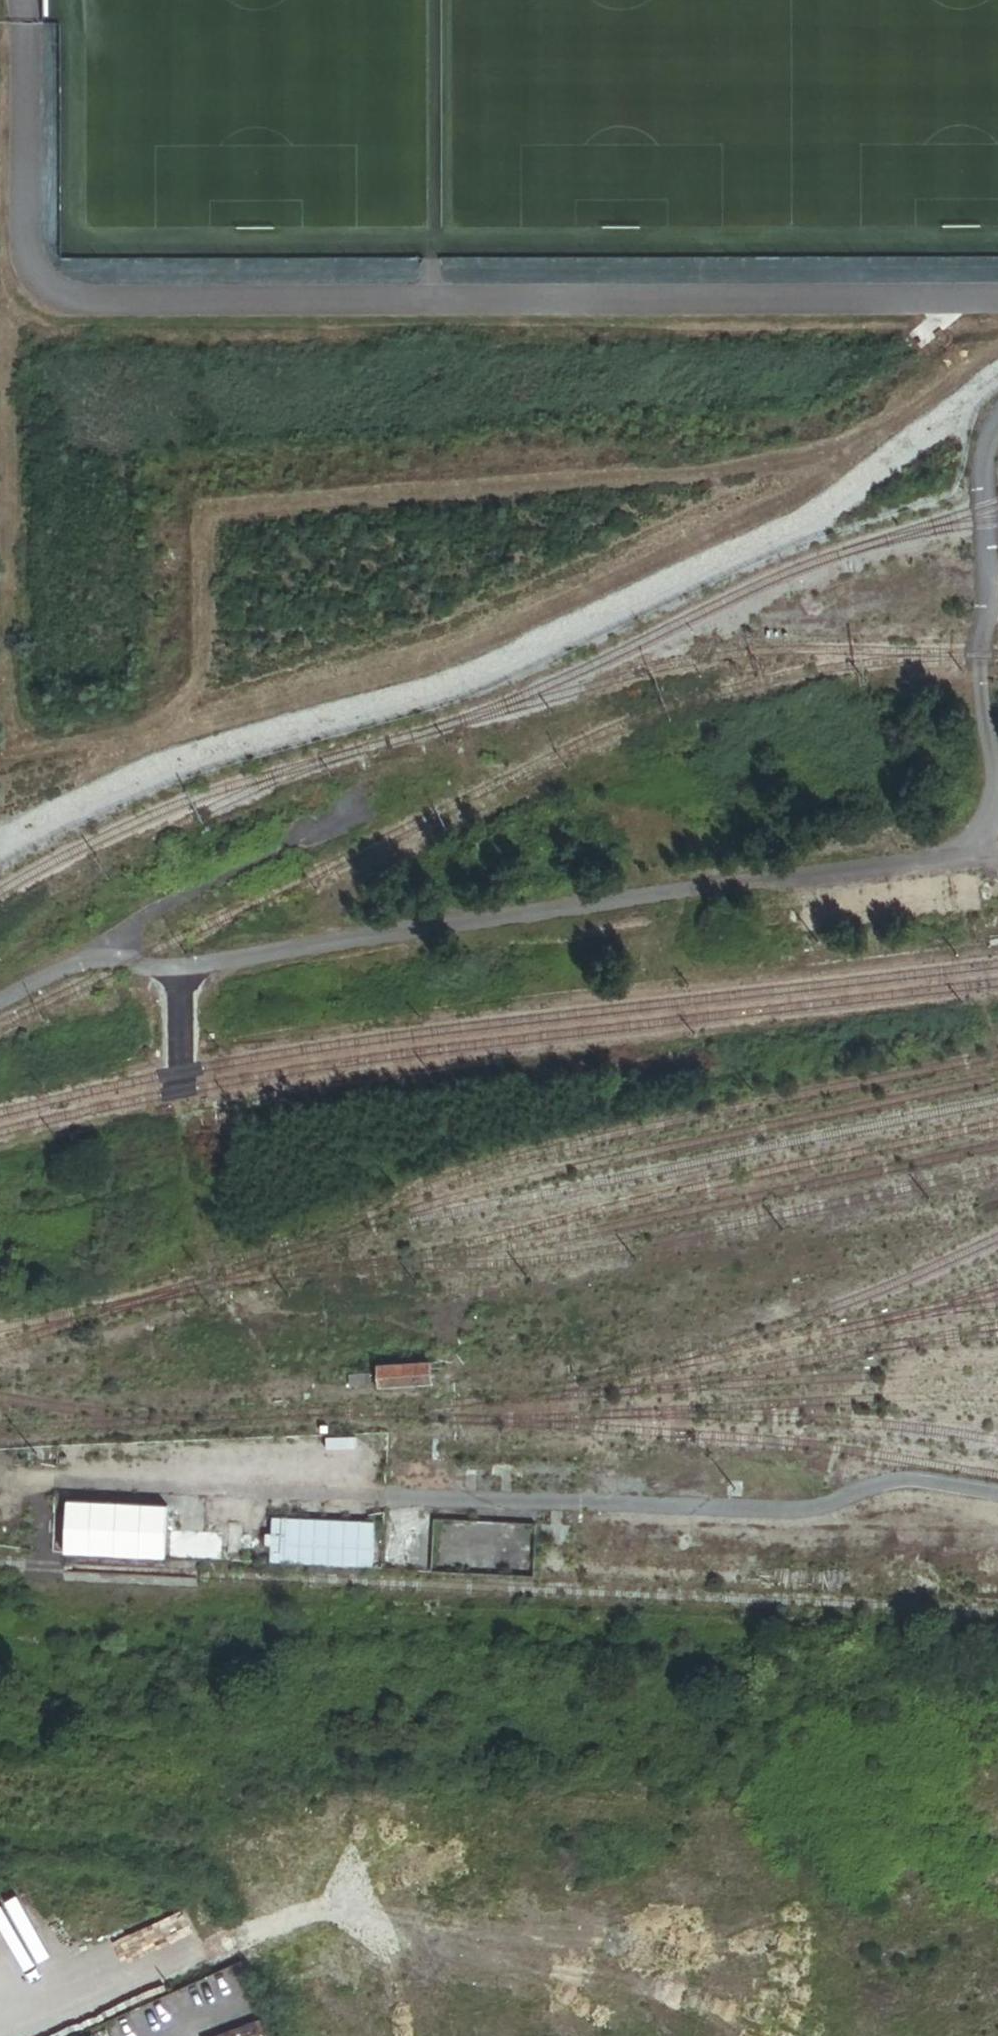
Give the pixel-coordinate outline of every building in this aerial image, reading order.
[(432,1364),(381,1365),(381,1388),(433,1387),(432,1364)] [(372,1374),(352,1375),(352,1387),(373,1385),(372,1374)] [(168,1508),(68,1504),(65,1553),(166,1558),(168,1508)] [(378,1526),(276,1524),(276,1565),(377,1567),(378,1526)] [(226,1537),(175,1535),(174,1557),(225,1559),(226,1537)]
